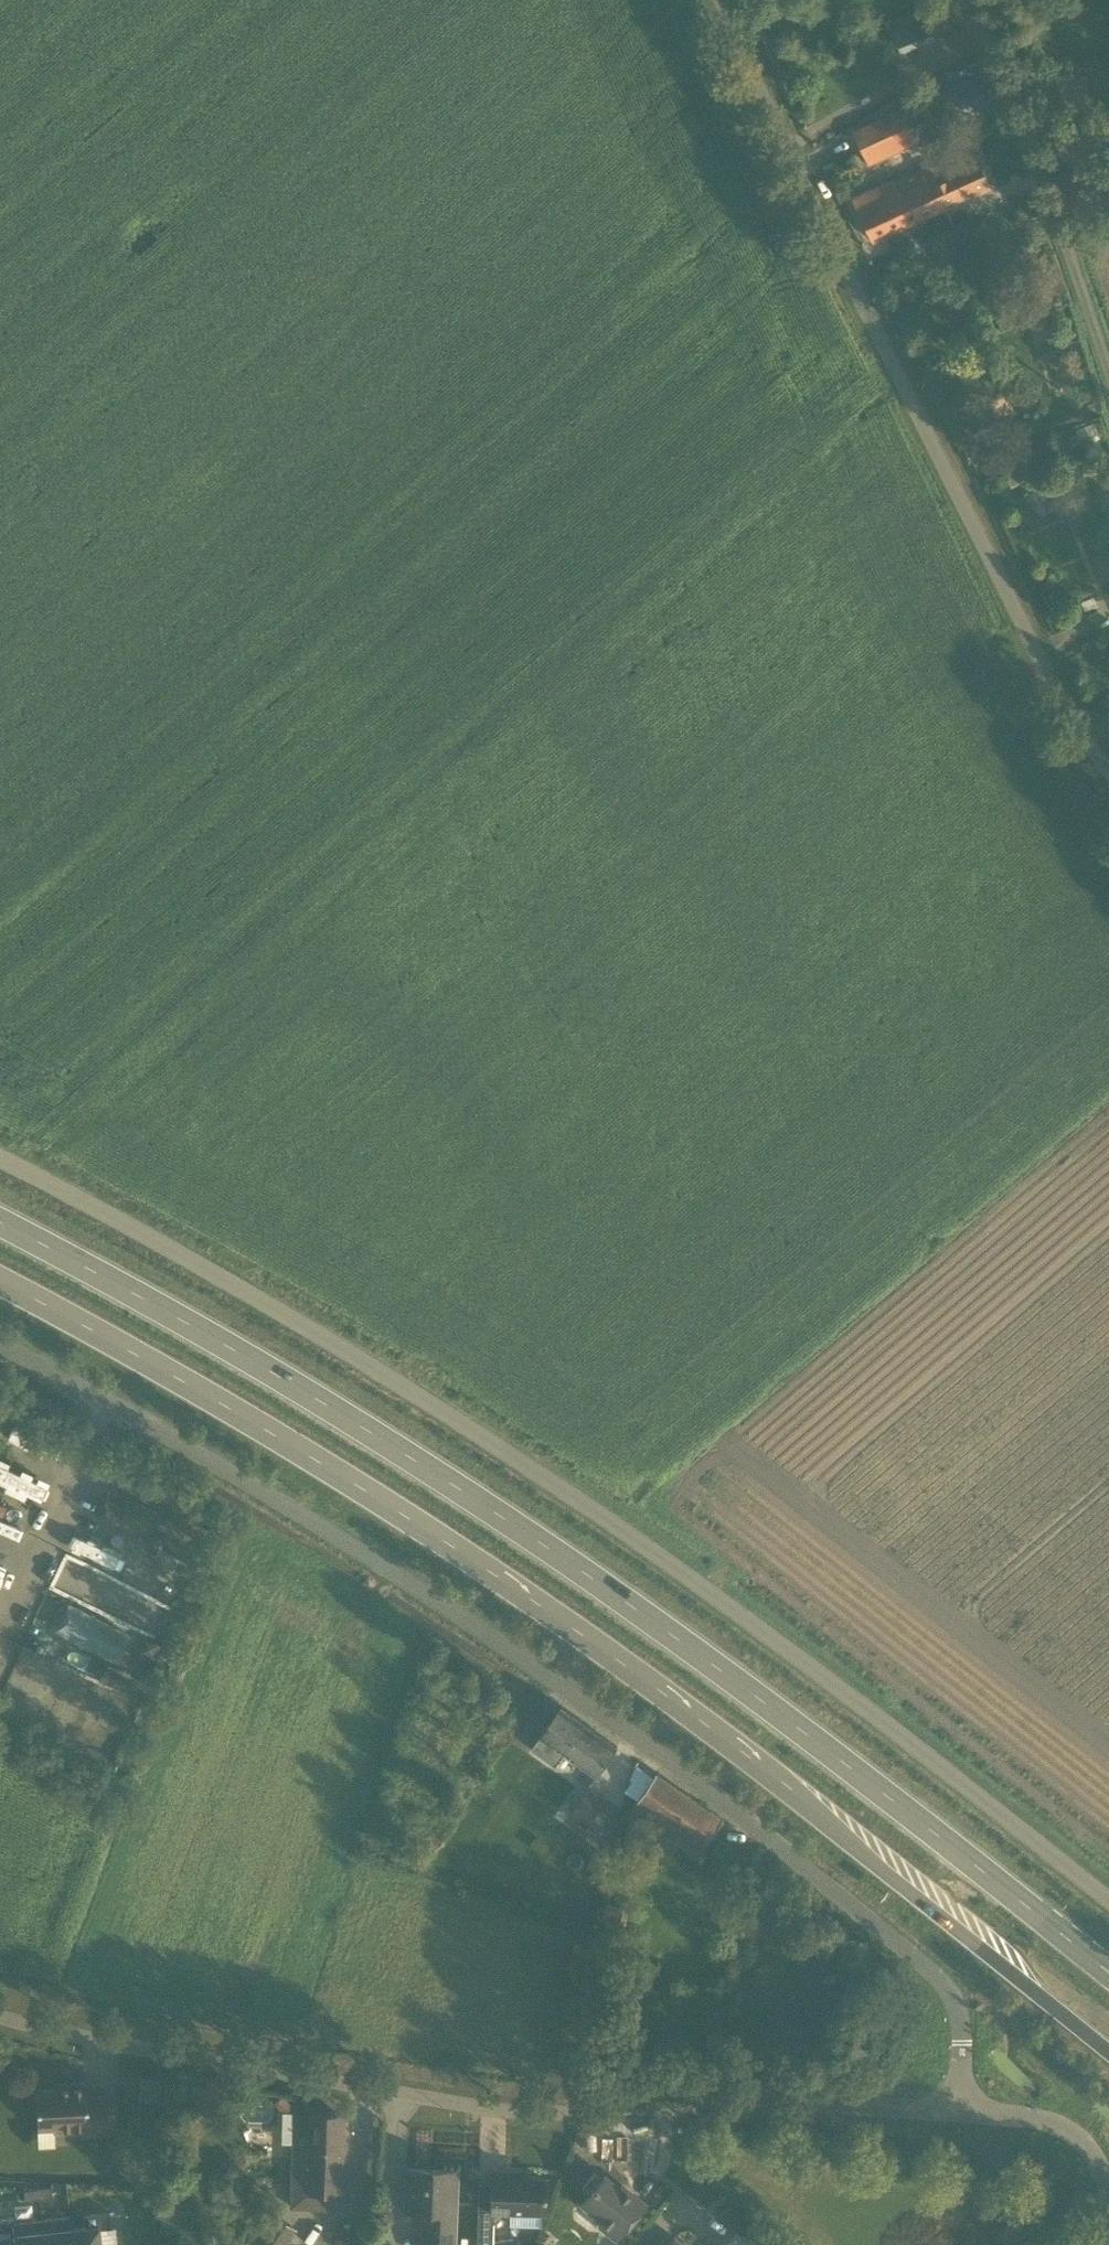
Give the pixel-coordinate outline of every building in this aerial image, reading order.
[(902,111),(916,142),(989,109),(975,77),(902,111)] [(916,142),(902,111),(854,133),(869,164),(916,142)] [(928,183),(933,180),(946,209),(992,188),(972,144),(921,167),(928,183)] [(861,214),(873,241),(946,209),(933,180),(928,183),(921,167),(853,198),(860,214),(861,214)] [(961,257),(948,230),(935,236),(936,238),(930,241),(941,264),(947,261),(948,263),(961,257)] [(1035,491),(1033,488),(1024,494),(1035,509),(1047,500),(1038,488),(1035,491)] [(164,1513),(100,1482),(88,1507),(153,1537),(164,1513)] [(31,1512),(0,1500),(0,1513),(27,1524),(31,1512)] [(120,1570),(130,1548),(76,1524),(66,1546),(120,1570)] [(76,1588),(140,1616),(152,1589),(88,1561),(76,1588)] [(63,1599),(49,1630),(119,1660),(132,1630),(63,1599)] [(144,1637),(138,1652),(154,1659),(160,1645),(161,1643),(144,1636),(144,1637)] [(618,1747),(561,1707),(532,1747),(556,1765),(565,1753),(597,1776),(618,1747)] [(723,1821),(656,1774),(628,1813),(653,1832),(663,1818),(703,1847),(723,1821)] [(585,1828),(607,1798),(591,1786),(568,1816),(585,1828)] [(42,2088),(42,2093),(43,2115),(43,2129),(54,2129),(55,2133),(116,2132),(115,2101),(114,2102),(114,2093),(92,2094),(86,2094),(86,2081),(56,2082),(56,2088),(42,2088)] [(290,2207),(306,2207),(332,2208),(332,2193),(339,2193),(342,2115),(309,2114),(308,2145),(292,2145),(291,2191),(290,2207)] [(404,2211),(423,2212),(421,2244),(454,2244),(457,2170),(406,2168),(404,2211)] [(490,2211),(492,2211),(510,2211),(509,2226),(540,2227),(541,2213),(544,2213),(545,2179),(512,2178),(512,2173),(491,2172),(490,2211)] [(596,2230),(599,2225),(615,2238),(644,2203),(630,2192),(627,2195),(604,2176),(602,2178),(595,2172),(582,2188),(589,2193),(581,2203),(574,2212),(575,2219),(589,2230),(596,2230)] [(51,2187),(39,2189),(39,2198),(52,2196),(51,2187)] [(25,2200),(39,2198),(39,2189),(24,2191),(25,2200)] [(478,2210),(477,2244),(492,2244),(492,2211),(490,2211),(478,2210)] [(85,2227),(70,2228),(72,2244),(117,2244),(116,2227),(111,2228),(109,2212),(83,2215),(85,2227)] [(41,2219),(44,2244),(72,2244),(70,2228),(69,2216),(41,2219)] [(290,2236),(292,2237),(296,2230),(294,2229),(274,2216),(266,2228),(260,2224),(246,2244),(284,2244),(290,2236)] [(41,2219),(14,2222),(13,2217),(0,2218),(0,2244),(44,2244),(41,2219)] [(674,2236),(667,2244),(685,2244),(674,2236)]
